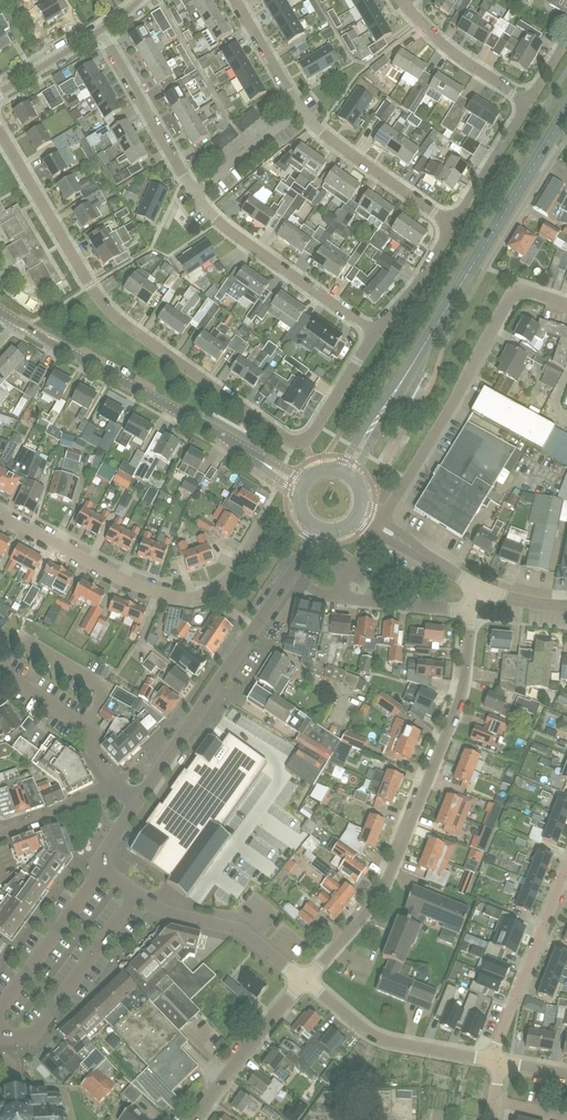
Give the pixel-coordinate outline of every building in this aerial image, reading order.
[(42,0),(41,1),(45,7),(39,11),(37,7),(28,12),(34,23),(42,18),(46,24),(60,16),(53,3),(58,0),(42,0)] [(204,0),(189,0),(191,3),(183,7),(186,11),(204,0)] [(200,19),(215,10),(209,0),(204,0),(186,11),(189,17),(197,13),(197,14),(200,19)] [(283,0),(261,0),(267,10),(283,0)] [(290,12),(283,0),(267,10),(274,22),(290,12)] [(308,1),(303,5),(309,16),(314,13),(315,13),(320,10),(314,0),(310,0),(308,1)] [(369,0),(349,0),(354,9),(369,0)] [(376,12),(369,0),(354,9),(361,21),(376,12)] [(462,0),(439,0),(438,2),(434,8),(448,17),(453,9),(457,12),(464,1),(462,0)] [(464,1),(457,12),(456,14),(462,17),(464,14),(472,2),(468,0),(465,0),(464,1)] [(486,14),(495,0),(485,0),(479,10),(481,11),(486,14)] [(549,5),(562,12),(563,12),(566,13),(563,19),(566,21),(566,0),(552,0),(549,5)] [(173,19),(178,16),(174,8),(169,11),(173,19)] [(208,31),(222,22),(215,10),(200,19),(208,31)] [(320,10),(315,13),(322,25),(327,22),(320,10)] [(502,22),(509,26),(516,14),(509,10),(502,22)] [(332,22),(337,19),(333,11),(327,14),(332,22)] [(458,31),(471,39),(486,14),(481,11),(477,15),(470,11),(467,16),(459,29),(458,31)] [(281,34),(297,24),(290,12),(274,22),(281,34)] [(369,33),(383,24),(376,12),(361,21),(369,33)] [(467,16),(464,14),(462,17),(456,14),(453,19),(450,24),(459,29),(467,16)] [(492,18),(486,14),(471,39),(484,47),(485,46),(491,35),(499,40),(500,39),(503,34),(509,26),(502,22),(499,20),(498,22),(492,18)] [(10,47),(1,34),(9,29),(1,16),(0,17),(0,53),(10,47)] [(178,16),(173,19),(178,27),(183,24),(178,16)] [(337,19),(332,22),(336,30),(342,27),(337,19)] [(167,22),(158,27),(162,35),(166,33),(172,30),(167,22)] [(230,35),(222,22),(208,31),(201,35),(210,50),(218,46),(216,43),(230,35)] [(537,44),(542,35),(519,22),(516,28),(528,35),(526,38),(537,44)] [(288,46),(293,43),(304,36),(297,24),(281,34),(288,46)] [(391,37),(383,24),(369,33),(375,44),(370,47),(375,55),(388,45),(385,40),(391,37)] [(136,50),(157,39),(154,33),(150,35),(145,26),(135,32),(137,34),(129,38),(136,50)] [(503,34),(511,38),(516,30),(509,26),(503,34)] [(172,30),(166,33),(171,41),(176,38),(172,30)] [(187,43),(193,40),(188,32),(182,35),(187,43)] [(346,46),(351,43),(347,35),(341,38),(346,46)] [(491,35),(485,46),(493,51),(499,40),(491,35)] [(517,50),(518,51),(533,60),(541,47),(537,44),(526,38),(522,45),(520,44),(511,38),(507,44),(517,50)] [(158,54),(154,47),(160,44),(157,39),(136,50),(143,62),(158,54)] [(504,50),(507,44),(500,39),(499,40),(493,51),(491,53),(499,58),(504,50)] [(193,40),(187,43),(192,51),(197,48),(193,40)] [(351,43),(346,46),(350,54),(356,51),(351,43)] [(305,44),(297,49),(300,55),(309,50),(305,44)] [(518,51),(517,50),(507,44),(504,50),(515,56),(510,64),(525,74),(533,60),(518,51)] [(180,57),(186,54),(181,45),(175,48),(180,57)] [(229,67),(244,58),(236,46),(222,55),(229,67)] [(314,56),(323,72),(338,63),(329,48),(314,56)] [(165,66),(165,65),(158,54),(143,62),(150,74),(165,66)] [(186,54),(180,57),(188,70),(193,67),(186,54)] [(405,75),(414,61),(401,54),(393,67),(405,75)] [(199,60),(204,69),(211,65),(206,56),(199,60)] [(308,80),(323,72),(314,56),(299,65),(308,80)] [(236,79),(251,70),(244,58),(229,67),(236,79)] [(370,69),(375,75),(390,63),(385,58),(370,69)] [(172,78),(168,71),(177,66),(174,60),(165,65),(165,66),(150,74),(158,87),(172,78)] [(426,69),(414,61),(405,75),(402,81),(413,88),(401,107),(407,112),(423,88),(417,85),(426,69)] [(76,74),(74,80),(72,80),(59,88),(64,97),(77,89),(77,90),(100,76),(92,64),(76,74)] [(208,79),(214,76),(209,68),(204,71),(208,79)] [(243,91),(258,82),(251,70),(236,79),(243,91)] [(201,93),(207,89),(196,71),(180,81),(184,88),(195,81),(201,93)] [(103,82),(100,76),(77,90),(80,94),(86,91),(90,98),(107,88),(109,87),(106,81),(104,81),(103,82)] [(214,76),(208,79),(213,87),(219,84),(214,76)] [(441,98),(442,98),(451,85),(438,77),(430,91),(428,90),(428,91),(423,88),(407,112),(407,113),(411,116),(412,115),(414,116),(426,96),(438,104),(441,98)] [(258,82),(243,91),(250,103),(265,95),(258,82)] [(442,98),(455,106),(463,93),(451,85),(442,98)] [(53,86),(41,94),(51,111),(64,103),(53,86)] [(90,98),(84,102),(88,108),(93,104),(97,110),(114,100),(116,99),(113,94),(111,93),(110,94),(107,88),(90,98)] [(164,98),(171,110),(186,102),(192,98),(189,94),(183,97),(179,89),(164,98)] [(207,89),(201,93),(206,101),(212,98),(207,89)] [(348,105),(362,115),(372,101),(359,91),(348,105)] [(223,103),(228,100),(223,92),(218,95),(223,103)] [(21,109),(14,113),(23,128),(36,120),(30,109),(39,104),(35,98),(20,107),(21,109)] [(76,98),(66,103),(70,110),(76,107),(80,104),(76,98)] [(186,102),(171,110),(178,122),(193,114),(189,107),(195,103),(192,98),(186,102)] [(114,100),(97,110),(104,122),(121,112),(114,100)] [(228,100),(223,103),(227,111),(233,108),(228,100)] [(386,100),(374,117),(380,122),(392,105),(386,100)] [(460,134),(467,138),(468,139),(469,138),(468,137),(473,129),(474,129),(479,121),(487,108),(474,100),(466,113),(471,116),(460,134)] [(352,129),(362,115),(348,105),(338,119),(352,129)] [(392,105),(380,122),(385,126),(397,108),(392,105)] [(216,106),(210,109),(215,117),(221,114),(216,106)] [(75,121),(83,117),(78,108),(71,112),(75,121)] [(459,112),(452,108),(445,119),(440,127),(447,131),(459,112)] [(481,134),(486,126),(492,129),(500,116),(487,108),(479,121),(474,129),(481,134)] [(248,113),(256,123),(261,119),(253,109),(248,113)] [(459,112),(447,131),(453,135),(465,116),(459,112)] [(252,126),(256,123),(248,113),(243,117),(252,126)] [(185,134),(200,126),(208,121),(205,116),(197,120),(193,114),(178,122),(185,134)] [(226,131),(229,128),(225,122),(221,114),(215,117),(219,124),(214,127),(220,136),(221,135),(226,131)] [(247,130),(252,126),(243,117),(239,120),(247,130)] [(418,128),(419,127),(422,123),(414,117),(410,122),(418,128)] [(78,121),(85,133),(90,130),(83,118),(82,118),(78,121)] [(242,135),(247,130),(239,120),(234,124),(242,135)] [(112,147),(117,144),(134,134),(126,122),(110,132),(110,133),(105,136),(112,147)] [(385,151),(402,126),(397,123),(390,132),(385,128),(374,144),(385,151)] [(422,123),(419,127),(425,131),(427,126),(422,123)] [(200,126),(185,134),(192,147),(208,138),(200,126)] [(407,144),(401,140),(402,135),(406,129),(402,126),(385,151),(396,159),(407,144)] [(81,133),(78,129),(78,127),(52,143),(56,149),(81,133)] [(226,131),(234,141),(239,137),(231,127),(229,128),(226,131)] [(27,136),(37,153),(50,144),(40,128),(27,136)] [(229,145),(234,141),(226,131),(221,135),(229,145)] [(435,141),(439,135),(433,131),(425,142),(420,150),(426,154),(430,148),(435,141)] [(44,164),(53,179),(66,171),(65,169),(74,164),(67,151),(80,143),(85,140),(81,133),(56,149),(59,154),(44,164)] [(85,139),(88,144),(97,139),(94,134),(85,139)] [(124,156),(141,146),(134,134),(117,144),(124,156)] [(224,149),(229,145),(221,135),(220,136),(216,139),(224,149)] [(446,148),(450,142),(439,135),(435,141),(446,148)] [(468,139),(467,138),(464,144),(477,151),(480,145),(469,138),(468,139)] [(97,140),(97,139),(88,144),(89,145),(91,149),(99,144),(97,140)] [(219,153),(224,149),(216,139),(211,143),(219,153)] [(407,144),(396,159),(408,167),(419,152),(407,144)] [(464,144),(461,150),(473,157),(477,151),(464,144)] [(119,165),(127,161),(131,168),(148,159),(141,146),(124,156),(116,161),(119,165)] [(301,147),(297,154),(291,150),(275,166),(284,172),(289,165),(301,174),(304,170),(313,155),(301,147)] [(105,167),(110,165),(103,152),(98,155),(105,167)] [(428,161),(459,181),(466,169),(450,160),(447,165),(442,162),(441,163),(426,154),(423,158),(428,161)] [(304,170),(317,179),(327,165),(313,155),(304,170)] [(428,161),(423,158),(413,171),(419,175),(421,172),(427,175),(426,177),(436,183),(452,193),(459,181),(428,161)] [(112,179),(116,186),(131,177),(128,170),(112,179)] [(334,198),(349,176),(348,175),(346,175),(344,174),(342,174),(341,175),(335,171),(322,189),(322,190),(334,197),(334,198)] [(355,204),(351,201),(360,188),(354,184),(355,183),(354,181),(353,180),(352,178),(349,176),(334,198),(346,206),(343,210),(334,221),(340,225),(355,204)] [(81,194),(84,200),(99,191),(92,178),(77,187),(72,179),(57,187),(67,203),(81,194)] [(533,209),(547,217),(560,225),(566,226),(566,190),(559,186),(550,181),(533,209)] [(256,195),(263,188),(258,183),(248,194),(253,199),(252,201),(251,201),(242,213),(254,221),(263,209),(268,203),(257,195),(256,195)] [(144,201),(160,208),(168,192),(151,185),(144,201)] [(307,202),(315,190),(309,186),(301,198),(305,201),(306,201),(307,202)] [(276,216),(282,220),(298,196),(289,190),(277,207),(274,205),(268,213),(263,209),(254,221),(266,230),(275,218),(275,217),(276,216)] [(315,190),(307,202),(313,206),(320,195),(315,190)] [(107,204),(99,191),(84,200),(88,207),(74,215),(78,221),(76,222),(80,229),(82,228),(83,230),(96,222),(91,213),(101,208),(100,207),(107,204)] [(126,198),(136,202),(138,196),(128,192),(126,198)] [(371,217),(381,203),(383,200),(377,196),(375,197),(374,198),(369,195),(359,207),(355,204),(340,225),(343,227),(346,230),(354,218),(356,214),(368,222),(371,217)] [(306,201),(305,201),(301,198),(298,196),(282,220),(287,223),(285,225),(287,226),(278,238),(290,246),(304,226),(303,226),(302,228),(298,225),(298,221),(292,217),(296,212),(298,213),(306,201)] [(153,224),(160,208),(144,201),(137,217),(153,224)] [(394,212),(381,203),(371,217),(368,222),(378,229),(375,234),(376,234),(368,245),(369,246),(374,249),(381,238),(382,237),(389,227),(385,224),(394,212)] [(27,274),(40,296),(62,283),(49,261),(47,262),(18,212),(20,211),(17,206),(5,213),(0,204),(0,223),(3,221),(6,225),(0,228),(9,244),(15,240),(17,244),(6,250),(15,266),(22,261),(29,273),(27,274)] [(114,216),(118,222),(129,215),(126,209),(114,216)] [(389,227),(382,237),(381,238),(374,249),(378,252),(380,253),(387,242),(389,240),(400,247),(401,245),(402,245),(404,242),(415,227),(402,218),(393,230),(389,227)] [(340,225),(334,221),(326,232),(317,244),(323,249),(313,263),(326,271),(339,251),(327,243),(337,228),(341,231),(343,227),(340,225)] [(566,227),(562,235),(545,225),(538,236),(553,244),(555,240),(560,242),(566,246),(566,228),(566,227)] [(311,240),(317,244),(326,232),(319,228),(315,234),(304,226),(290,246),(302,255),(310,243),(310,242),(311,240)] [(404,242),(409,245),(416,250),(427,235),(415,227),(404,242)] [(97,253),(128,235),(124,228),(116,232),(115,232),(108,237),(104,231),(89,240),(97,253)] [(518,232),(508,250),(523,258),(524,259),(531,246),(534,241),(533,240),(518,232)] [(120,257),(116,250),(123,246),(132,241),(128,235),(97,253),(105,267),(114,262),(117,267),(131,259),(127,253),(120,257)] [(192,252),(201,266),(216,257),(207,242),(192,252)] [(351,259),(339,251),(326,271),(337,280),(347,267),(346,266),(347,265),(353,269),(353,268),(369,246),(368,245),(363,242),(351,259)] [(182,255),(184,258),(178,262),(187,276),(201,266),(192,252),(191,250),(182,255)] [(559,268),(563,256),(564,254),(557,250),(556,253),(550,268),(558,271),(558,270),(559,268)] [(385,275),(391,268),(379,260),(383,255),(380,253),(378,252),(371,261),(375,264),(374,265),(375,266),(378,267),(367,279),(384,296),(394,285),(385,275)] [(558,270),(565,272),(566,266),(566,255),(564,254),(563,256),(559,268),(558,270)] [(383,255),(379,260),(391,268),(395,263),(383,255)] [(149,256),(136,263),(140,269),(152,262),(149,256)] [(396,264),(403,269),(407,262),(399,259),(397,263),(396,264)] [(384,296),(367,279),(359,272),(353,268),(353,269),(345,280),(351,284),(355,279),(368,291),(363,296),(374,307),(384,296)] [(242,298),(256,278),(244,269),(234,283),(228,279),(214,298),(220,302),(231,288),(237,293),(235,296),(240,300),(242,298)] [(169,290),(179,277),(173,273),(164,286),(169,290)] [(146,284),(135,276),(124,291),(135,299),(146,284)] [(179,277),(169,290),(175,295),(184,283),(178,279),(179,277)] [(157,292),(151,287),(155,281),(150,278),(146,284),(135,299),(147,307),(157,292)] [(245,319),(251,323),(256,317),(264,305),(258,301),(265,291),(268,286),(256,278),(242,298),(251,304),(254,307),(245,319)] [(208,298),(218,291),(214,286),(204,293),(208,298)] [(183,298),(185,299),(184,299),(179,306),(178,305),(173,312),(167,308),(158,321),(169,329),(196,292),(190,288),(183,298)] [(347,291),(343,297),(348,301),(352,296),(347,291)] [(181,337),(190,325),(192,322),(193,321),(187,316),(192,309),(193,310),(200,301),(199,300),(202,296),(196,292),(169,329),(181,337)] [(267,314),(279,322),(292,303),(281,295),(278,299),(271,309),(264,305),(256,317),(262,321),(267,314)] [(199,313),(205,318),(214,305),(208,300),(199,313)] [(305,312),(292,303),(279,322),(291,331),(281,344),(288,349),(292,343),(300,331),(295,327),(302,317),(305,312)] [(217,306),(214,305),(205,318),(211,322),(220,309),(217,306)] [(541,344),(545,338),(536,334),(539,329),(538,329),(531,325),(532,322),(522,317),(516,327),(520,328),(515,337),(521,340),(520,343),(532,350),(537,341),(541,344)] [(304,340),(316,348),(329,329),(316,320),(308,333),(302,329),(300,331),(292,343),(298,347),(304,340)] [(566,362),(566,330),(541,321),(538,329),(539,329),(536,334),(545,338),(545,336),(558,341),(550,363),(550,364),(563,371),(564,372),(566,362)] [(206,355),(225,327),(221,325),(216,332),(214,330),(209,338),(203,334),(194,347),(195,347),(194,349),(194,350),(198,353),(200,353),(201,352),(206,355)] [(246,337),(250,331),(243,326),(239,331),(246,337)] [(234,353),(242,342),(236,338),(232,343),(225,338),(230,331),(225,327),(206,355),(217,363),(227,349),(234,353)] [(342,338),(329,329),(316,348),(322,352),(325,348),(331,353),(330,355),(337,360),(346,345),(340,341),(342,338)] [(242,342),(234,353),(242,358),(249,347),(242,342)] [(261,353),(242,381),(253,389),(258,382),(261,378),(262,375),(257,372),(262,365),(261,364),(270,351),(274,354),(278,349),(268,343),(265,348),(261,353)] [(504,398),(507,393),(513,381),(516,383),(524,369),(521,367),(526,358),(509,348),(500,364),(503,365),(499,373),(502,375),(493,392),(504,398)] [(2,360),(15,372),(24,362),(11,350),(2,360)] [(231,373),(242,381),(261,353),(257,350),(252,357),(251,356),(246,364),(240,360),(231,373)] [(283,361),(305,377),(309,371),(287,356),(283,361)] [(540,384),(553,390),(563,371),(550,364),(536,356),(532,363),(544,369),(541,373),(544,375),(540,384)] [(15,372),(2,360),(0,362),(0,377),(5,382),(15,372)] [(39,387),(47,371),(39,367),(30,382),(31,382),(37,385),(39,387)] [(54,373),(48,384),(45,382),(41,389),(44,391),(42,394),(58,403),(70,382),(54,373)] [(261,378),(258,382),(265,387),(269,380),(262,375),(261,378)] [(288,383),(285,388),(287,390),(306,402),(309,397),(311,398),(314,393),(313,392),(314,390),(307,385),(310,381),(301,375),(298,380),(294,387),(288,383)] [(5,382),(0,377),(0,397),(4,399),(5,400),(9,396),(1,388),(5,382)] [(262,391),(260,394),(268,400),(274,390),(274,389),(277,384),(271,380),(270,380),(270,379),(269,380),(265,387),(262,391)] [(425,380),(419,390),(424,392),(429,382),(425,380)] [(39,387),(37,385),(31,382),(25,395),(34,400),(41,388),(39,387)] [(277,384),(274,389),(274,390),(283,395),(287,390),(285,388),(277,384)] [(83,435),(89,424),(83,421),(88,411),(89,411),(97,397),(80,388),(72,402),(82,408),(75,420),(81,424),(77,432),(83,435)] [(554,428),(538,419),(539,417),(537,419),(484,389),(483,390),(485,391),(472,414),(541,452),(542,452),(554,428)] [(280,400),(276,407),(290,415),(294,410),(299,413),(301,411),(302,412),(306,407),(304,406),(306,402),(287,390),(283,395),(287,398),(284,403),(280,400)] [(17,407),(23,410),(27,402),(22,399),(17,407)] [(110,436),(115,426),(123,412),(107,403),(99,417),(109,423),(104,432),(110,436)] [(13,415),(14,416),(18,418),(22,412),(23,411),(23,410),(17,407),(13,415)] [(49,417),(45,423),(50,425),(52,427),(59,415),(53,411),(52,411),(49,417)] [(274,418),(280,421),(284,415),(279,411),(274,418)] [(12,418),(0,414),(0,422),(10,426),(12,418)] [(122,430),(114,443),(126,450),(128,446),(133,438),(144,444),(152,429),(133,418),(125,432),(122,430)] [(238,425),(247,430),(249,426),(240,421),(238,425)] [(46,434),(46,435),(57,441),(61,434),(50,427),(46,433),(46,434)] [(474,428),(465,429),(415,510),(462,540),(514,452),(474,428)] [(62,434),(60,446),(72,448),(74,436),(62,434)] [(141,466),(134,477),(144,482),(150,471),(154,473),(157,468),(162,459),(168,463),(172,456),(175,456),(179,447),(178,445),(178,444),(176,442),(168,437),(168,438),(165,436),(163,439),(157,450),(150,446),(145,455),(140,465),(141,466)] [(17,461),(16,461),(15,463),(11,461),(21,441),(14,437),(10,443),(4,456),(0,463),(0,492),(1,492),(17,461)] [(108,437),(101,451),(107,455),(115,441),(109,438),(108,437)] [(4,456),(10,443),(0,440),(0,454),(4,456)] [(56,475),(50,496),(72,503),(78,481),(74,480),(82,455),(70,452),(68,451),(65,460),(66,460),(61,459),(56,475)] [(128,464),(123,474),(125,475),(132,479),(140,465),(145,455),(138,451),(130,465),(128,464)] [(179,472),(188,477),(194,480),(198,473),(198,472),(205,459),(191,451),(179,472)] [(20,482),(25,485),(38,457),(30,453),(21,470),(22,470),(21,472),(19,471),(21,467),(22,464),(17,461),(1,492),(5,495),(4,496),(5,498),(8,500),(10,499),(11,498),(20,482)] [(40,454),(38,457),(25,485),(24,487),(30,490),(29,491),(32,492),(33,490),(40,493),(41,490),(37,488),(47,466),(46,465),(49,458),(40,454)] [(110,485),(117,473),(103,464),(96,476),(110,485)] [(213,466),(196,492),(206,498),(222,472),(213,466)] [(125,475),(119,485),(120,485),(127,489),(128,490),(133,480),(132,479),(125,475)] [(187,479),(181,489),(193,496),(199,486),(187,479)] [(142,493),(145,486),(137,482),(134,489),(142,493)] [(44,491),(41,490),(40,493),(33,490),(32,492),(29,491),(30,490),(24,487),(15,507),(33,515),(44,491)] [(149,489),(142,502),(151,506),(158,494),(149,489)] [(228,501),(223,508),(227,510),(241,519),(244,513),(244,514),(245,514),(251,518),(260,503),(255,500),(244,494),(242,492),(239,497),(234,494),(233,496),(230,502),(228,501)] [(509,505),(515,508),(520,496),(510,492),(503,507),(508,508),(509,505)] [(160,493),(155,504),(162,507),(159,515),(166,518),(174,499),(160,493)] [(126,495),(120,505),(126,509),(132,498),(126,495)] [(547,573),(563,502),(535,496),(529,524),(535,525),(526,569),(547,573)] [(87,531),(95,516),(89,513),(93,506),(88,503),(76,525),(87,531)] [(216,529),(222,532),(220,535),(225,538),(228,540),(241,519),(227,510),(220,523),(216,529)] [(95,516),(87,531),(98,537),(110,515),(105,513),(101,519),(95,516)] [(117,547),(125,533),(119,529),(123,522),(118,519),(106,541),(117,547)] [(200,519),(197,526),(210,534),(213,527),(200,519)] [(497,522),(493,528),(489,537),(480,533),(473,547),(489,555),(496,541),(495,541),(500,532),(503,525),(497,522)] [(125,533),(117,547),(129,554),(140,532),(135,529),(131,536),(125,533)] [(150,561),(155,545),(149,543),(152,536),(146,534),(138,557),(150,561)] [(525,541),(509,535),(505,545),(504,545),(499,560),(506,563),(517,567),(522,551),(522,550),(525,541)] [(11,543),(0,537),(0,563),(11,543)] [(196,553),(201,567),(214,563),(205,537),(198,539),(202,551),(196,553)] [(155,545),(150,561),(162,566),(170,542),(164,540),(162,548),(155,545)] [(201,567),(196,553),(190,555),(186,544),(179,546),(171,549),(175,560),(183,557),(188,572),(201,567)] [(22,568),(30,553),(18,547),(5,571),(10,574),(13,569),(16,564),(22,568)] [(30,553),(22,568),(29,571),(23,581),(29,584),(42,560),(30,553)] [(16,564),(13,569),(19,573),(22,568),(16,564)] [(50,592),(62,571),(49,564),(38,585),(40,586),(42,587),(50,592)] [(66,592),(67,589),(73,577),(62,571),(50,592),(63,598),(66,592)] [(85,603),(93,588),(81,582),(70,603),(74,605),(78,599),(85,603)] [(38,589),(33,586),(23,603),(31,608),(38,595),(40,591),(38,589)] [(40,591),(38,595),(46,599),(50,592),(42,587),(40,591)] [(93,588),(85,603),(93,607),(81,629),(87,633),(89,634),(102,610),(98,608),(105,595),(93,588)] [(61,608),(65,602),(61,600),(58,599),(55,604),(53,603),(43,622),(51,627),(61,608)] [(124,618),(130,605),(114,599),(108,612),(111,613),(122,617),(124,618)] [(15,602),(11,608),(17,612),(21,606),(15,602)] [(65,602),(61,608),(68,612),(72,606),(69,605),(65,602)] [(315,663),(324,616),(326,608),(296,602),(290,629),(289,636),(283,635),(282,644),(284,645),(283,650),(302,658),(315,663)] [(14,611),(2,604),(0,603),(0,632),(14,611)] [(130,605),(124,618),(133,622),(141,625),(146,612),(130,605)] [(187,649),(179,644),(172,639),(183,623),(185,610),(169,608),(163,634),(169,638),(167,640),(170,643),(177,648),(170,657),(169,659),(172,661),(178,666),(179,664),(195,677),(206,663),(197,656),(198,654),(188,647),(187,649)] [(172,639),(179,644),(191,628),(194,611),(185,610),(183,623),(172,639)] [(207,632),(222,642),(234,625),(214,612),(206,623),(211,627),(207,632)] [(111,613),(108,618),(120,623),(122,617),(111,613)] [(346,652),(348,636),(349,620),(324,616),(315,663),(337,671),(339,667),(346,652)] [(107,622),(100,618),(89,638),(95,641),(103,626),(104,627),(107,622)] [(133,622),(124,618),(122,624),(131,628),(133,622)] [(348,636),(346,652),(347,650),(354,651),(355,647),(363,647),(362,650),(375,651),(376,645),(377,638),(373,638),(373,632),(371,632),(373,623),(358,621),(357,631),(356,631),(355,637),(348,636)] [(202,629),(207,632),(211,627),(206,623),(202,629)] [(404,649),(401,648),(403,633),(397,633),(398,625),(384,624),(382,637),(378,636),(377,638),(376,645),(390,646),(388,663),(402,665),(403,654),(404,649)] [(131,633),(137,635),(139,629),(134,626),(131,633)] [(408,647),(416,647),(416,655),(430,656),(430,648),(427,648),(428,642),(441,643),(443,630),(425,628),(425,632),(410,630),(408,647)] [(212,657),(222,642),(207,632),(204,637),(199,634),(192,643),(211,656),(212,657)] [(150,634),(146,643),(154,649),(159,637),(150,634)] [(513,694),(517,657),(508,656),(511,636),(492,634),(490,650),(498,651),(497,659),(501,660),(498,688),(513,694)] [(163,652),(170,657),(177,648),(170,643),(163,652)] [(518,650),(517,657),(513,694),(525,699),(527,688),(547,691),(550,666),(555,666),(556,656),(551,655),(553,645),(536,643),(535,652),(518,650)] [(166,668),(167,666),(152,654),(146,661),(155,668),(161,672),(157,678),(174,691),(179,696),(189,683),(173,672),(172,673),(166,668)] [(297,670),(289,665),(289,664),(276,655),(259,682),(265,686),(263,689),(279,699),(294,675),(297,670)] [(362,657),(359,673),(369,675),(370,670),(371,671),(373,661),(372,661),(372,659),(362,657)] [(315,663),(302,658),(300,664),(309,673),(323,678),(323,679),(342,686),(342,685),(356,690),(360,679),(337,671),(315,663)] [(155,668),(146,661),(142,666),(146,669),(151,673),(155,668)] [(411,682),(419,685),(420,678),(432,679),(440,680),(442,665),(417,663),(417,669),(414,671),(407,670),(407,681),(411,682)] [(402,665),(394,664),(393,676),(401,679),(402,665)] [(94,675),(104,681),(110,672),(100,666),(94,675)] [(420,678),(419,685),(430,688),(432,679),(420,678)] [(138,698),(147,703),(154,691),(150,689),(154,682),(148,679),(140,694),(138,698)] [(364,680),(360,679),(356,690),(362,692),(365,682),(366,681),(364,680)] [(423,722),(426,714),(431,716),(435,706),(433,705),(435,700),(428,697),(430,694),(410,685),(403,700),(413,705),(410,712),(417,718),(423,722)] [(299,734),(302,736),(311,721),(278,700),(256,686),(247,701),(264,713),(265,712),(299,734)] [(154,694),(155,694),(149,702),(152,705),(151,706),(165,717),(166,718),(171,712),(179,702),(171,695),(160,687),(154,694)] [(110,698),(132,710),(137,700),(116,688),(110,698)] [(374,704),(395,718),(400,710),(402,707),(382,693),(374,704)] [(504,706),(506,700),(489,694),(483,708),(507,717),(510,709),(504,706)] [(566,706),(566,697),(561,694),(557,702),(566,706)] [(137,700),(132,710),(139,714),(144,703),(137,700)] [(530,701),(527,711),(526,714),(536,717),(541,705),(530,701)] [(149,707),(144,703),(139,714),(140,715),(144,711),(149,707)] [(34,717),(41,708),(36,704),(36,705),(30,714),(29,715),(33,718),(34,717)] [(371,708),(364,704),(359,713),(365,717),(371,708)] [(104,707),(100,714),(106,718),(114,723),(117,717),(114,716),(115,714),(104,707)] [(144,711),(157,725),(164,719),(149,707),(144,711)] [(408,715),(410,712),(402,707),(400,710),(408,715)] [(7,712),(5,709),(0,713),(0,737),(4,734),(6,736),(21,725),(10,709),(7,712)] [(131,738),(139,746),(149,737),(147,736),(158,726),(157,725),(144,711),(140,715),(130,725),(129,723),(128,721),(126,720),(124,719),(122,719),(120,719),(117,717),(114,723),(100,747),(102,748),(109,742),(114,738),(120,733),(128,741),(131,738)] [(471,740),(478,743),(479,743),(477,747),(496,755),(499,746),(497,745),(502,731),(505,732),(508,724),(492,717),(489,716),(486,725),(488,726),(490,726),(488,731),(486,730),(486,732),(482,731),(475,728),(474,731),(472,731),(470,735),(472,737),(471,740)] [(20,728),(25,732),(32,722),(28,718),(20,728)] [(104,721),(99,728),(103,731),(108,724),(104,721)] [(294,743),(300,746),(301,744),(314,752),(328,761),(341,742),(341,740),(321,727),(311,721),(302,736),(299,734),(294,743)] [(390,739),(414,748),(419,734),(411,731),(412,728),(395,721),(388,738),(390,739)] [(555,738),(558,732),(547,728),(545,734),(555,738)] [(346,732),(341,740),(341,742),(352,747),(362,751),(366,740),(346,732)] [(118,765),(139,746),(131,738),(128,741),(120,733),(114,738),(109,742),(102,748),(117,766),(118,765)] [(390,739),(388,738),(382,735),(378,743),(385,746),(381,755),(386,757),(389,749),(387,748),(390,739)] [(148,828),(130,851),(151,866),(152,864),(171,878),(168,883),(188,897),(230,838),(222,832),(219,830),(261,771),(267,763),(229,736),(226,741),(222,747),(209,738),(195,757),(197,759),(187,773),(184,772),(170,792),(172,793),(162,808),(160,806),(145,826),(148,828)] [(20,738),(12,749),(14,750),(32,763),(42,771),(58,783),(62,792),(65,790),(68,796),(92,784),(80,759),(50,737),(39,752),(20,738)] [(386,757),(392,759),(398,761),(400,757),(409,761),(414,748),(390,739),(387,748),(389,749),(386,757)] [(341,742),(328,761),(342,769),(352,747),(341,742)] [(4,743),(0,745),(0,759),(9,757),(14,750),(12,749),(4,743)] [(286,768),(313,787),(315,784),(323,771),(328,761),(314,752),(301,744),(300,746),(298,749),(286,768)] [(459,766),(474,771),(481,754),(475,751),(473,756),(464,753),(459,766)] [(341,780),(345,770),(342,769),(328,761),(323,771),(331,775),(331,776),(341,780)] [(30,774),(31,777),(42,771),(32,763),(27,766),(30,774)] [(467,789),(474,771),(459,766),(453,779),(462,783),(460,787),(467,789)] [(371,781),(382,785),(397,791),(402,778),(393,774),(395,770),(389,767),(387,773),(376,769),(371,781)] [(0,774),(0,786),(6,784),(4,777),(17,773),(16,769),(0,774)] [(3,820),(44,807),(31,777),(30,774),(19,778),(17,773),(4,777),(6,784),(0,786),(0,819),(3,820)] [(391,805),(397,791),(382,785),(371,781),(367,791),(378,795),(374,804),(381,806),(383,802),(391,805)] [(47,809),(65,801),(60,793),(56,786),(50,789),(47,782),(37,786),(46,806),(47,809)] [(308,797),(320,804),(329,789),(315,784),(313,787),(308,797)] [(368,797),(356,792),(353,799),(365,804),(368,797)] [(540,797),(548,801),(550,795),(542,792),(540,797)] [(441,810),(465,819),(473,801),(457,795),(455,800),(447,796),(441,810)] [(566,818),(566,802),(558,798),(553,812),(566,818)] [(486,813),(481,826),(492,830),(497,817),(501,808),(493,805),(487,803),(484,812),(486,813)] [(314,813),(304,806),(300,812),(310,820),(314,813)] [(458,838),(465,819),(441,810),(436,823),(445,827),(443,831),(458,838)] [(364,830),(379,836),(384,823),(376,819),(378,814),(371,811),(364,830)] [(566,819),(566,818),(553,812),(547,826),(562,832),(566,819)] [(531,820),(539,823),(541,818),(533,815),(531,820)] [(302,829),(303,830),(311,836),(317,827),(308,820),(302,829)] [(556,846),(562,832),(547,826),(539,823),(531,820),(529,825),(536,828),(536,829),(545,833),(542,840),(556,846)] [(345,831),(339,841),(350,849),(353,844),(356,844),(356,845),(365,848),(365,846),(374,849),(379,836),(364,830),(355,827),(349,823),(345,831)] [(474,837),(470,847),(472,848),(483,853),(492,830),(481,826),(476,838),(474,837)] [(42,852),(63,867),(69,859),(68,854),(74,852),(65,828),(59,830),(58,827),(35,835),(42,852)] [(42,852),(35,835),(34,833),(11,841),(14,849),(9,851),(11,854),(13,860),(15,865),(16,869),(21,867),(23,872),(42,852)] [(306,851),(311,854),(320,843),(311,836),(301,847),(306,851)] [(357,854),(350,849),(339,841),(333,837),(326,848),(331,852),(337,856),(347,863),(362,874),(366,867),(353,859),(357,854)] [(514,844),(525,849),(527,842),(516,838),(514,844)] [(423,854),(438,860),(447,864),(455,846),(439,840),(437,844),(429,841),(423,854)] [(361,857),(365,848),(356,845),(356,844),(353,844),(350,849),(357,854),(361,857)] [(483,853),(472,848),(467,860),(478,865),(483,853)] [(312,864),(316,858),(311,854),(306,851),(302,856),(312,864)] [(532,866),(546,871),(552,856),(538,851),(532,866)] [(23,872),(22,873),(32,880),(46,891),(63,867),(42,852),(23,872)] [(427,876),(425,880),(430,882),(442,887),(444,888),(449,874),(444,872),(447,864),(438,860),(423,854),(418,867),(429,872),(427,876)] [(517,854),(515,859),(524,863),(526,857),(517,854)] [(355,883),(362,874),(347,863),(337,856),(331,864),(339,870),(338,872),(344,876),(355,883)] [(337,875),(316,858),(312,864),(310,866),(326,879),(320,886),(321,887),(332,896),(345,907),(356,894),(342,883),(339,887),(332,881),(337,875)] [(540,885),(546,871),(532,866),(524,863),(515,859),(513,864),(521,867),(520,869),(529,873),(527,880),(540,885)] [(291,860),(283,869),(290,876),(298,866),(291,860)] [(473,874),(466,871),(458,894),(465,896),(473,874)] [(3,891),(0,893),(1,894),(11,901),(12,901),(28,913),(40,898),(46,891),(32,880),(22,873),(3,891)] [(535,900),(540,885),(527,880),(521,894),(535,900)] [(442,887),(430,882),(428,886),(441,891),(442,887)] [(504,888),(513,891),(515,886),(506,883),(504,888)] [(412,948),(420,928),(414,926),(419,916),(443,925),(442,928),(459,935),(469,910),(413,887),(411,893),(404,910),(405,910),(401,921),(398,919),(392,932),(390,939),(382,958),(389,961),(385,971),(383,970),(375,991),(406,1003),(409,996),(431,1005),(434,999),(437,991),(436,991),(436,992),(398,976),(402,966),(403,966),(410,947),(412,948)] [(511,896),(513,891),(504,888),(502,893),(511,896)] [(345,907),(332,896),(330,899),(322,893),(317,899),(325,905),(321,909),(325,912),(334,920),(345,907)] [(28,913),(12,901),(11,901),(1,894),(0,895),(0,931),(10,939),(28,913)] [(535,900),(521,894),(515,909),(529,914),(535,900)] [(294,921),(297,917),(300,913),(289,904),(286,904),(282,901),(278,904),(280,906),(279,907),(294,921)] [(309,902),(303,910),(300,913),(297,917),(309,927),(321,912),(320,911),(309,902)] [(516,926),(512,924),(515,918),(515,917),(502,912),(494,932),(498,934),(519,942),(524,929),(516,926)] [(190,956),(195,957),(200,935),(198,934),(197,934),(195,933),(170,928),(159,939),(166,947),(182,964),(182,963),(190,956)] [(498,957),(501,950),(505,952),(514,955),(519,942),(498,934),(494,945),(489,943),(485,951),(498,957)] [(182,964),(166,947),(159,939),(145,953),(168,977),(167,978),(184,996),(190,1002),(216,977),(203,965),(193,975),(182,963),(182,964)] [(465,951),(468,944),(462,942),(459,949),(465,951)] [(564,969),(566,960),(566,954),(555,949),(549,964),(564,969)] [(502,981),(503,982),(509,968),(500,965),(496,963),(498,957),(485,951),(482,960),(487,962),(483,973),(502,981)] [(145,953),(123,974),(149,1001),(179,1032),(186,1026),(200,1012),(190,1002),(184,996),(183,994),(167,978),(168,977),(145,953)] [(564,969),(549,964),(544,978),(558,983),(560,977),(566,980),(566,970),(564,969)] [(224,983),(245,1003),(252,995),(257,999),(268,985),(257,976),(256,978),(249,972),(239,984),(241,986),(240,988),(228,978),(224,983)] [(450,972),(448,979),(455,982),(457,974),(450,972)] [(488,990),(497,994),(502,981),(483,973),(481,972),(477,984),(472,982),(469,991),(482,996),(485,989),(488,990)] [(123,974),(89,1006),(107,1025),(112,1030),(124,1043),(162,1083),(171,1093),(187,1078),(198,1067),(181,1049),(188,1042),(179,1032),(149,1001),(123,974)] [(544,978),(541,986),(557,993),(561,984),(558,983),(544,978)] [(458,1022),(463,1011),(450,1006),(454,995),(453,995),(456,989),(447,985),(435,1017),(442,1020),(441,1023),(440,1026),(453,1031),(454,1028),(455,1025),(457,1022),(458,1022)] [(554,1002),(557,993),(541,986),(537,995),(554,1002)] [(478,997),(469,994),(463,1011),(458,1022),(457,1022),(455,1025),(464,1029),(463,1032),(462,1035),(475,1040),(479,1030),(481,1031),(485,1020),(472,1015),(476,1004),(475,1004),(478,997)] [(409,996),(406,1003),(429,1012),(431,1005),(409,996)] [(526,997),(522,1007),(535,1012),(534,1024),(543,1026),(546,1005),(526,997)] [(566,1009),(566,1000),(558,999),(558,1003),(557,1007),(558,1007),(565,1008),(566,1009)] [(107,1060),(124,1043),(112,1030),(107,1025),(89,1006),(71,1023),(107,1060)] [(558,1007),(555,1028),(556,1029),(561,1029),(562,1024),(565,1008),(558,1007)] [(292,1029),(300,1036),(303,1031),(313,1039),(315,1035),(318,1032),(319,1031),(315,1027),(320,1020),(310,1012),(306,1017),(304,1015),(292,1029)] [(70,1044),(68,1046),(76,1054),(84,1062),(80,1065),(84,1070),(91,1076),(107,1060),(71,1023),(60,1033),(70,1044)] [(534,1024),(529,1023),(527,1031),(528,1031),(528,1034),(525,1048),(538,1050),(541,1033),(543,1026),(534,1024)] [(555,1036),(556,1030),(556,1029),(555,1028),(550,1028),(549,1035),(541,1033),(538,1050),(551,1052),(554,1036),(555,1036)] [(338,1032),(336,1034),(332,1030),(326,1037),(323,1035),(322,1036),(320,1039),(315,1035),(313,1039),(307,1045),(302,1051),(297,1058),(296,1058),(299,1061),(309,1070),(311,1067),(316,1061),(324,1051),(330,1056),(336,1048),(338,1049),(339,1048),(346,1040),(338,1032)] [(303,1031),(300,1036),(298,1037),(307,1045),(313,1039),(303,1031)] [(222,1038),(214,1046),(218,1050),(226,1042),(222,1038)] [(279,1046),(290,1052),(297,1058),(302,1051),(293,1044),(287,1041),(284,1040),(279,1046)] [(181,1103),(171,1093),(162,1083),(124,1043),(107,1060),(112,1066),(117,1071),(131,1085),(142,1095),(154,1106),(161,1100),(174,1114),(183,1106),(181,1103)] [(84,1062),(76,1054),(68,1046),(55,1057),(51,1053),(41,1063),(54,1077),(65,1067),(72,1074),(80,1065),(84,1062)] [(290,1052),(279,1046),(278,1048),(284,1053),(282,1056),(285,1058),(290,1052)] [(290,1052),(285,1058),(282,1056),(274,1050),(262,1066),(277,1077),(285,1084),(291,1076),(286,1072),(288,1069),(291,1071),(294,1067),(299,1061),(296,1058),(297,1058),(290,1052)] [(102,1077),(112,1066),(107,1060),(91,1076),(88,1079),(82,1085),(100,1103),(114,1089),(102,1077)] [(299,1061),(294,1067),(303,1075),(304,1073),(312,1079),(315,1075),(309,1070),(299,1061)] [(320,1079),(325,1082),(327,1085),(340,1067),(333,1062),(320,1079)] [(84,1070),(81,1073),(88,1079),(91,1076),(84,1070)] [(248,1084),(253,1088),(251,1090),(261,1097),(260,1098),(269,1105),(283,1086),(274,1080),(274,1079),(270,1084),(256,1073),(248,1084)] [(133,1105),(142,1095),(131,1085),(122,1095),(133,1105)] [(63,1115),(58,1114),(57,1108),(62,1105),(61,1098),(56,1096),(47,1096),(46,1091),(31,1091),(30,1086),(25,1086),(25,1090),(4,1091),(4,1093),(0,1093),(0,1119),(67,1119),(63,1115)] [(411,1091),(397,1091),(397,1100),(411,1100),(411,1091)] [(260,1114),(257,1112),(263,1105),(253,1098),(251,1101),(241,1094),(231,1108),(249,1119),(256,1119),(260,1114)] [(284,1117),(287,1119),(298,1119),(308,1106),(298,1099),(293,1105),(284,1117)] [(118,1119),(146,1119),(131,1106),(118,1119)] [(279,1117),(275,1114),(275,1113),(266,1106),(261,1112),(271,1119),(272,1119),(277,1119),(279,1117)]
